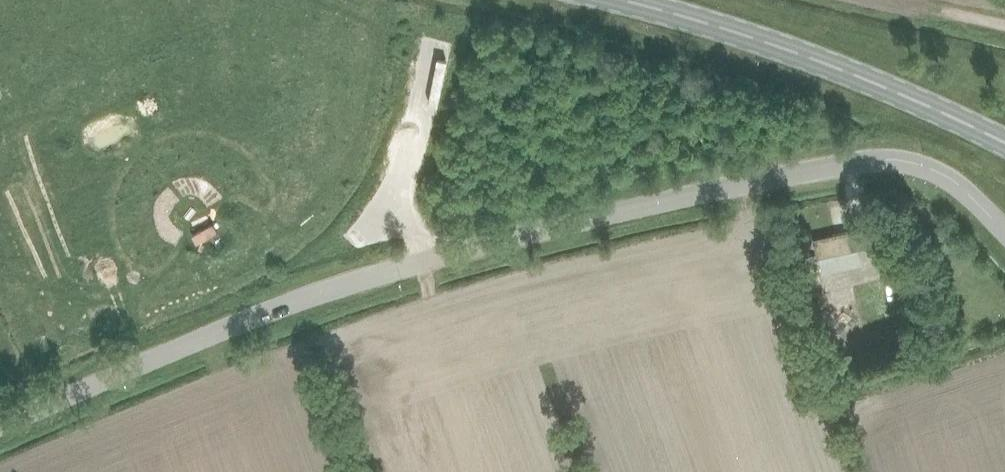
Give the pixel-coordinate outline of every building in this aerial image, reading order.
[(874,245),(870,227),(813,240),(817,258),(874,245)] [(802,270),(817,266),(814,254),(799,258),(802,270)]
